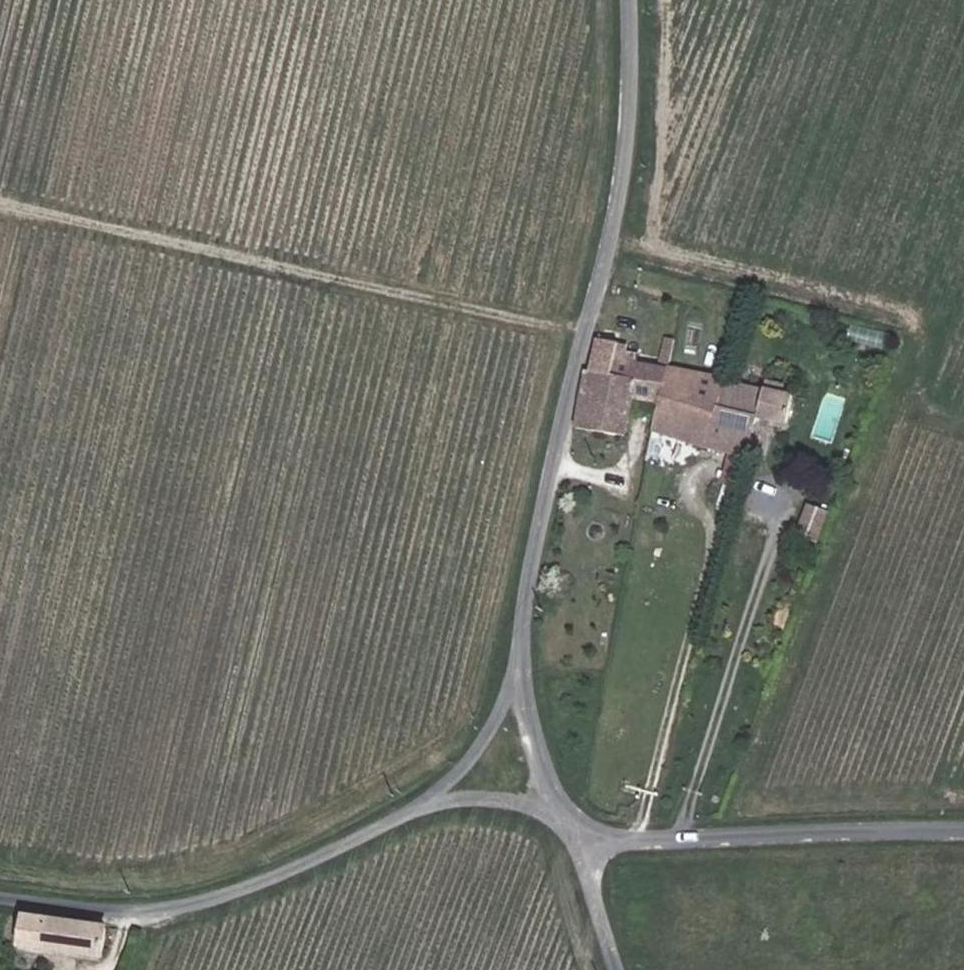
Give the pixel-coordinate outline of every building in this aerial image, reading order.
[(615,359),(592,355),(573,447),(622,448),(629,415),(658,420),(665,386),(633,381),(630,396),(617,394),(611,387),(612,378),(614,361),(615,359)] [(633,381),(634,373),(621,371),(622,362),(614,361),(612,378),(633,381)] [(725,394),(665,386),(658,420),(653,447),(714,469),(752,477),(755,465),(706,452),(725,394)] [(796,405),(725,394),(706,452),(755,465),(762,432),(789,437),(796,405)] [(803,549),(821,555),(832,527),(814,521),(803,549)] [(0,913),(0,949),(52,969),(65,937),(0,913)]
